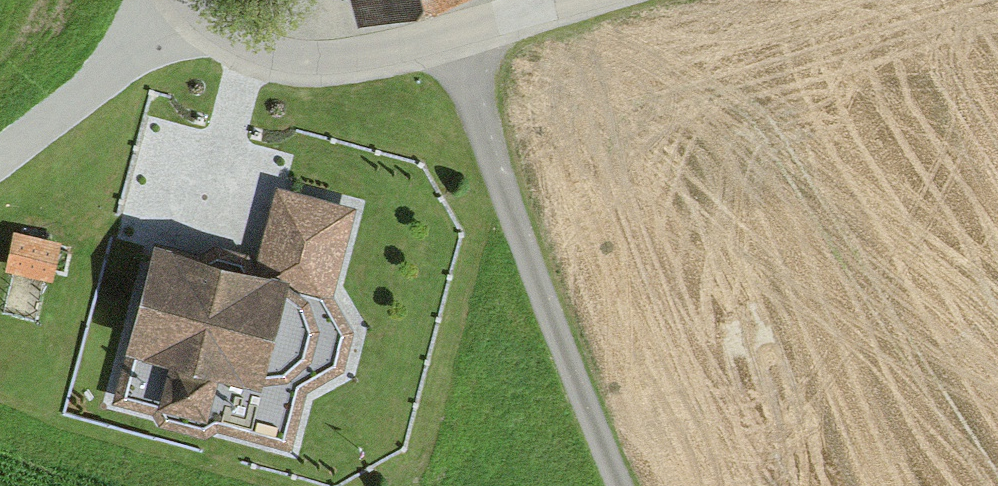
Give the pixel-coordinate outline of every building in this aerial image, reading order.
[(358,14),(410,0),(354,0),(358,14)] [(247,282),(148,252),(102,402),(286,459),(363,213),(277,187),(247,282)] [(10,259),(53,261),(54,226),(12,224),(10,259)]
